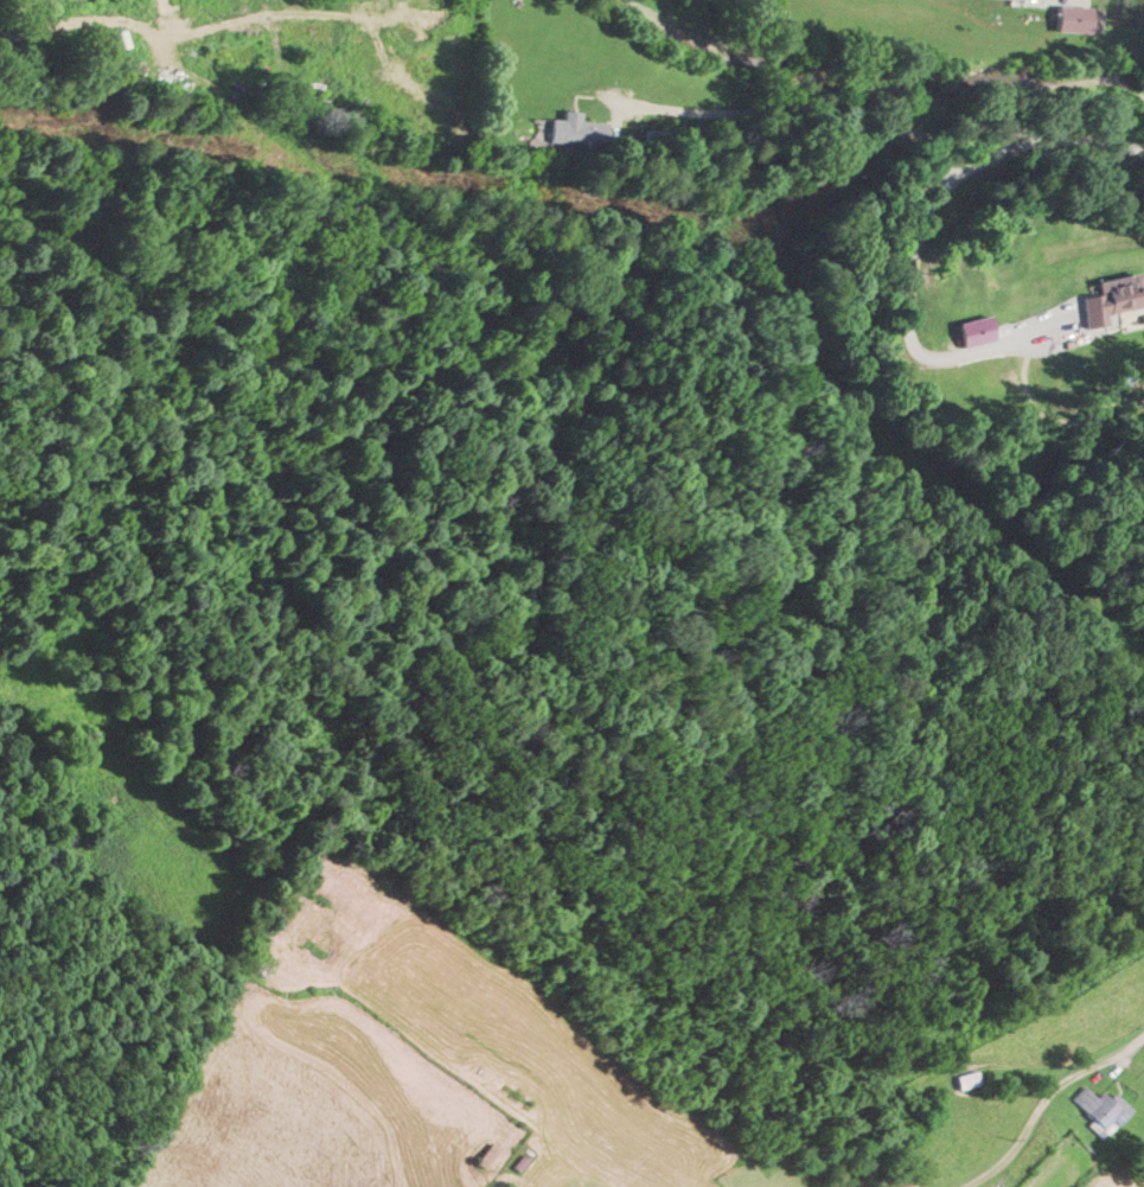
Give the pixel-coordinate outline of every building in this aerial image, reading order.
[(581,121),(581,112),(564,111),(564,119),(551,119),(551,142),(608,143),(608,121),(581,121)] [(1128,1111),(1106,1087),(1096,1096),(1085,1085),(1069,1099),(1104,1134),(1128,1111)]
